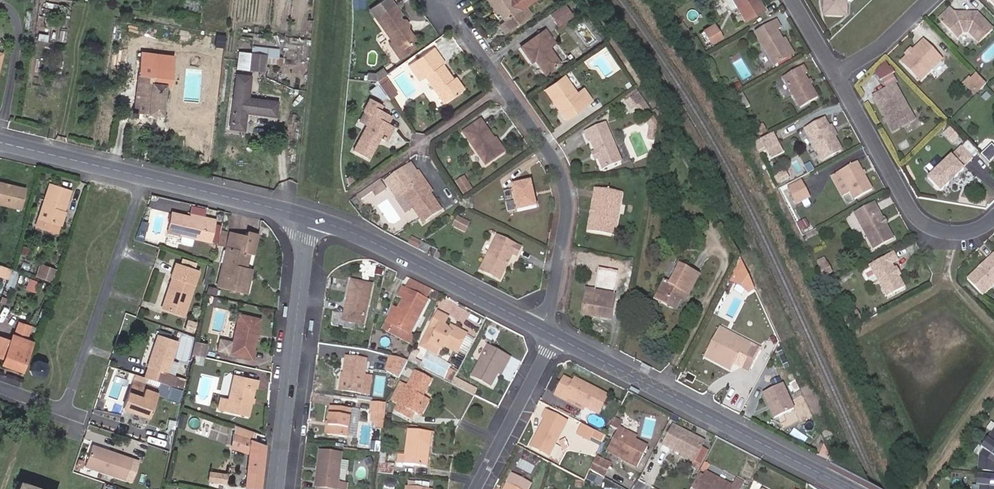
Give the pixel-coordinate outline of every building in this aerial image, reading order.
[(391,0),(382,0),(380,1),(386,10),(394,4),(391,0)] [(530,13),(524,5),(527,2),(526,0),(486,0),(490,5),(494,3),(497,7),(505,18),(502,21),(508,29),(530,13)] [(726,2),(724,6),(730,16),(733,17),(738,14),(746,29),(766,17),(756,0),(725,0),(726,2)] [(824,15),(826,17),(841,17),(840,14),(845,6),(844,1),(843,0),(824,0),(824,15)] [(993,11),(993,0),(983,0),(993,11)] [(405,27),(401,21),(403,19),(400,14),(401,13),(395,3),(394,4),(386,10),(380,1),(370,8),(393,42),(398,49),(411,40),(415,37),(407,25),(405,27)] [(562,5),(549,14),(557,24),(570,15),(562,5)] [(950,14),(939,25),(958,44),(964,38),(971,39),(981,49),(993,37),(993,36),(978,19),(968,19),(967,17),(963,17),(963,19),(955,19),(950,14)] [(795,60),(787,44),(781,34),(786,32),(782,24),(759,36),(777,69),(795,60)] [(559,63),(548,46),(554,42),(545,29),(521,46),(531,61),(535,58),(545,72),(559,63)] [(723,44),(717,32),(705,37),(711,50),(723,44)] [(398,49),(393,42),(389,44),(399,57),(415,46),(411,40),(398,49)] [(790,43),(787,44),(795,60),(798,58),(790,43)] [(910,62),(905,68),(923,87),(944,66),(925,47),(919,53),(921,55),(916,59),(912,64),(910,62)] [(431,48),(410,63),(420,78),(425,74),(443,100),(459,89),(451,77),(441,62),(436,56),(431,48)] [(179,55),(139,51),(133,111),(129,111),(128,116),(134,117),(135,114),(160,116),(163,85),(160,84),(161,74),(170,75),(171,62),(178,63),(179,55)] [(436,56),(441,62),(445,60),(440,53),(436,56)] [(264,56),(248,54),(246,68),(262,70),(264,56)] [(908,60),(910,62),(912,64),(916,59),(913,56),(908,60)] [(785,82),(802,112),(820,102),(808,80),(810,78),(806,71),(785,82)] [(249,75),(233,73),(227,127),(242,128),(244,113),(274,116),(276,101),(246,97),(249,75)] [(451,77),(459,89),(463,86),(454,75),(451,77)] [(574,91),(564,76),(545,88),(565,117),(590,99),(581,86),(574,91)] [(376,80),(368,86),(374,93),(380,96),(385,93),(376,80)] [(989,90),(981,82),(976,88),(984,96),(989,90)] [(979,101),(984,96),(976,88),(971,93),(979,101)] [(917,126),(898,91),(876,102),(895,138),(917,126)] [(755,109),(747,97),(735,104),(743,117),(755,109)] [(381,135),(387,123),(391,115),(373,105),(368,112),(373,114),(354,148),(370,157),(378,140),(375,138),(377,134),(381,135)] [(479,119),(463,131),(485,162),(501,151),(479,119)] [(393,126),(387,123),(381,135),(386,139),(393,126)] [(831,133),(826,124),(809,133),(826,165),(844,155),(836,141),(831,133)] [(596,152),(599,159),(603,169),(621,162),(607,126),(585,135),(589,143),(592,142),(596,152)] [(770,137),(767,130),(760,134),(763,141),(770,137)] [(834,131),(831,133),(836,141),(839,139),(834,131)] [(960,140),(956,134),(950,137),(954,144),(960,140)] [(776,139),(764,146),(770,157),(782,150),(776,139)] [(770,157),(764,146),(759,149),(764,161),(770,157)] [(984,158),(992,167),(993,166),(993,148),(984,158)] [(785,156),(782,150),(770,157),(773,163),(785,156)] [(977,163),(965,152),(932,185),(945,198),(953,190),(951,187),(957,181),(959,184),(968,175),(966,174),(977,163)] [(384,182),(404,211),(413,205),(423,219),(440,208),(430,194),(425,186),(429,183),(420,170),(415,174),(409,165),(384,182)] [(806,167),(799,171),(802,178),(810,174),(806,167)] [(860,167),(842,178),(858,205),(876,194),(860,167)] [(464,175),(455,181),(463,193),(472,187),(464,175)] [(373,193),(382,187),(376,179),(367,185),(370,189),(373,193)] [(528,181),(511,184),(516,210),(533,207),(528,181)] [(19,208),(24,189),(0,182),(0,202),(19,208)] [(434,191),(429,183),(425,186),(430,194),(434,191)] [(70,191),(49,185),(36,226),(57,233),(70,191)] [(370,189),(367,185),(356,193),(359,197),(370,189)] [(593,215),(590,214),(588,228),(613,232),(619,193),(594,189),(591,209),(594,209),(593,215)] [(804,190),(791,196),(798,210),(811,204),(804,190)] [(878,208),(857,218),(876,256),(896,246),(878,208)] [(188,217),(171,212),(166,231),(182,235),(180,242),(190,244),(192,237),(208,241),(212,220),(207,218),(206,221),(188,217)] [(464,229),(468,221),(458,216),(454,223),(464,229)] [(226,232),(219,229),(215,244),(223,246),(226,232)] [(238,293),(244,294),(246,285),(243,284),(245,276),(240,274),(242,269),(244,270),(248,255),(251,256),(257,236),(246,233),(245,237),(230,232),(225,250),(222,251),(218,264),(221,264),(214,286),(228,290),(238,293)] [(505,260),(507,262),(512,253),(515,255),(519,247),(497,235),(480,267),(499,278),(504,268),(501,267),(505,260)] [(818,237),(806,244),(808,248),(821,241),(818,237)] [(901,269),(896,262),(874,276),(879,283),(872,287),(878,297),(885,292),(894,306),(909,296),(902,284),(899,280),(894,273),(901,269)] [(973,284),(989,300),(993,295),(993,263),(973,284)] [(10,268),(0,264),(0,277),(6,279),(10,268)] [(44,279),(48,267),(39,264),(35,276),(44,279)] [(171,279),(160,308),(181,316),(196,273),(172,264),(168,277),(171,279)] [(683,300),(696,275),(677,264),(668,282),(664,279),(654,299),(673,309),(679,298),(683,300)] [(49,281),(53,269),(48,267),(44,279),(49,281)] [(250,272),(242,269),(240,274),(245,276),(243,284),(246,285),(250,272)] [(736,294),(743,278),(735,274),(727,289),(736,294)] [(879,283),(874,276),(867,280),(872,287),(879,283)] [(615,280),(596,278),(594,290),(586,288),(581,314),(608,319),(615,280)] [(424,300),(429,289),(407,279),(403,288),(399,287),(395,296),(399,298),(388,325),(384,323),(380,329),(386,332),(389,325),(409,335),(425,300),(424,300)] [(346,309),(343,323),(361,326),(369,286),(348,282),(343,309),(346,309)] [(213,296),(215,290),(206,287),(204,294),(213,296)] [(213,305),(215,298),(208,296),(206,304),(213,305)] [(388,325),(394,310),(390,308),(384,323),(388,325)] [(437,312),(425,333),(444,342),(457,349),(467,330),(456,324),(452,328),(449,326),(444,323),(447,317),(437,312)] [(249,358),(257,320),(236,316),(231,344),(218,341),(216,351),(249,358)] [(857,335),(869,328),(864,319),(852,326),(857,335)] [(19,321),(13,337),(26,342),(32,326),(19,321)] [(409,335),(389,325),(386,332),(408,342),(411,335),(409,335)] [(746,345),(749,340),(719,325),(717,330),(746,345)] [(707,350),(731,362),(736,353),(743,356),(739,364),(747,369),(758,346),(749,340),(746,345),(717,330),(707,350)] [(444,342),(425,333),(422,339),(440,349),(444,342)] [(147,368),(144,378),(146,379),(172,388),(176,377),(165,373),(176,341),(157,334),(146,367),(147,368)] [(13,337),(11,342),(0,338),(0,358),(4,360),(2,364),(20,371),(31,344),(26,342),(13,337)] [(204,346),(192,343),(189,356),(201,359),(204,346)] [(501,364),(504,365),(508,359),(486,347),(470,376),(489,387),(496,373),(501,364)] [(728,368),(731,362),(707,350),(705,355),(728,368)] [(362,377),(364,361),(345,358),(339,391),(359,394),(362,377)] [(404,362),(391,358),(386,369),(399,375),(405,363),(404,362)] [(45,368),(43,363),(36,361),(31,363),(28,370),(30,375),(38,378),(43,376),(45,368)] [(500,375),(504,365),(501,364),(496,373),(500,375)] [(404,387),(395,404),(392,412),(408,420),(412,413),(415,415),(423,398),(420,396),(418,395),(421,390),(422,391),(429,379),(413,371),(404,387)] [(146,417),(156,387),(145,384),(146,379),(144,378),(133,374),(120,408),(146,417)] [(246,417),(254,381),(233,376),(228,401),(225,413),(246,417)] [(362,377),(359,394),(368,396),(371,378),(362,377)] [(588,392),(571,383),(562,378),(553,396),(562,400),(564,397),(580,406),(594,414),(604,396),(590,388),(588,392)] [(573,379),(571,383),(588,392),(590,388),(573,379)] [(390,401),(395,404),(404,387),(398,384),(390,401)] [(794,409),(783,386),(764,395),(775,418),(794,409)] [(181,391),(172,388),(167,399),(179,404),(181,391)] [(564,397),(562,400),(579,409),(580,406),(564,397)] [(423,398),(415,415),(418,417),(427,400),(423,398)] [(225,413),(228,401),(219,399),(216,411),(225,413)] [(383,416),(384,405),(372,404),(370,411),(375,412),(374,420),(377,420),(377,425),(382,426),(382,423),(383,416)] [(536,415),(542,418),(546,412),(540,408),(536,415)] [(327,424),(325,437),(345,439),(349,412),(329,409),(327,424)] [(542,418),(534,433),(539,435),(532,448),(547,456),(565,422),(546,412),(542,418)] [(257,488),(260,488),(264,446),(254,443),(256,433),(233,425),(232,435),(231,447),(248,453),(244,487),(257,488)] [(589,436),(591,432),(580,426),(575,434),(587,440),(589,436)] [(703,442),(671,426),(661,445),(693,461),(690,466),(697,469),(707,451),(700,448),(703,442)] [(408,430),(404,455),(398,454),(397,464),(425,467),(430,433),(408,430)] [(602,438),(591,432),(589,436),(600,442),(602,438)] [(616,432),(607,449),(623,457),(621,460),(636,468),(644,451),(629,444),(631,441),(616,432)] [(539,435),(534,433),(527,446),(532,448),(539,435)] [(987,439),(981,447),(983,449),(979,455),(978,471),(993,472),(993,444),(987,439)] [(379,452),(380,443),(370,442),(369,451),(379,452)] [(130,458),(90,445),(83,465),(123,479),(130,458)] [(623,457),(607,449),(606,452),(621,460),(623,457)] [(335,484),(339,453),(318,451),(313,488),(316,488),(335,488),(335,484)] [(346,481),(348,457),(341,457),(339,481),(346,481)] [(593,457),(587,469),(603,477),(609,465),(593,457)] [(376,474),(391,476),(393,465),(377,463),(376,474)] [(227,475),(210,472),(209,481),(226,483),(227,475)] [(702,475),(698,472),(690,487),(694,488),(695,488),(702,475)] [(703,473),(702,475),(695,488),(739,488),(741,484),(733,480),(730,486),(703,473)] [(977,481),(976,488),(993,488),(993,483),(977,481)]
